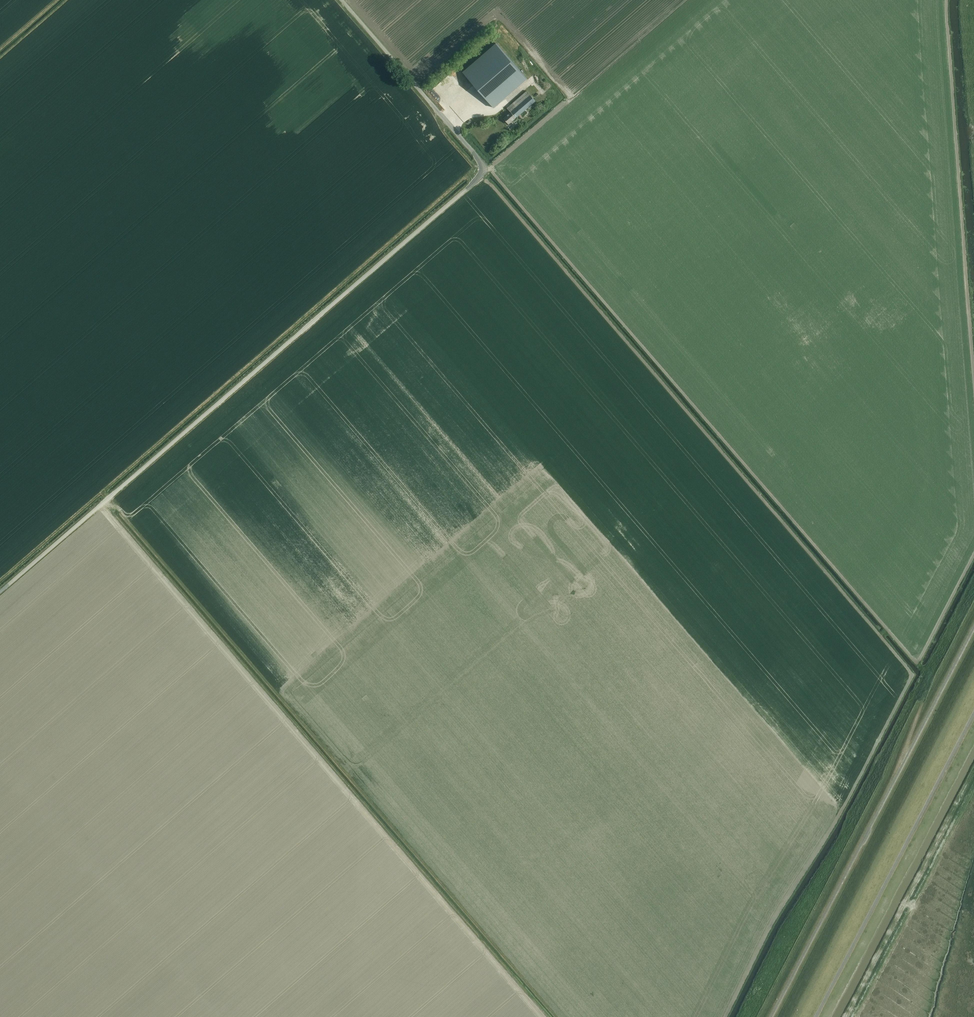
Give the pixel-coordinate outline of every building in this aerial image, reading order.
[(497,43),(464,72),(495,107),(528,79),(497,43)] [(523,117),(520,114),(536,101),(527,91),(508,108),(511,111),(504,117),(510,123),(518,116),(521,119),(523,117)]
